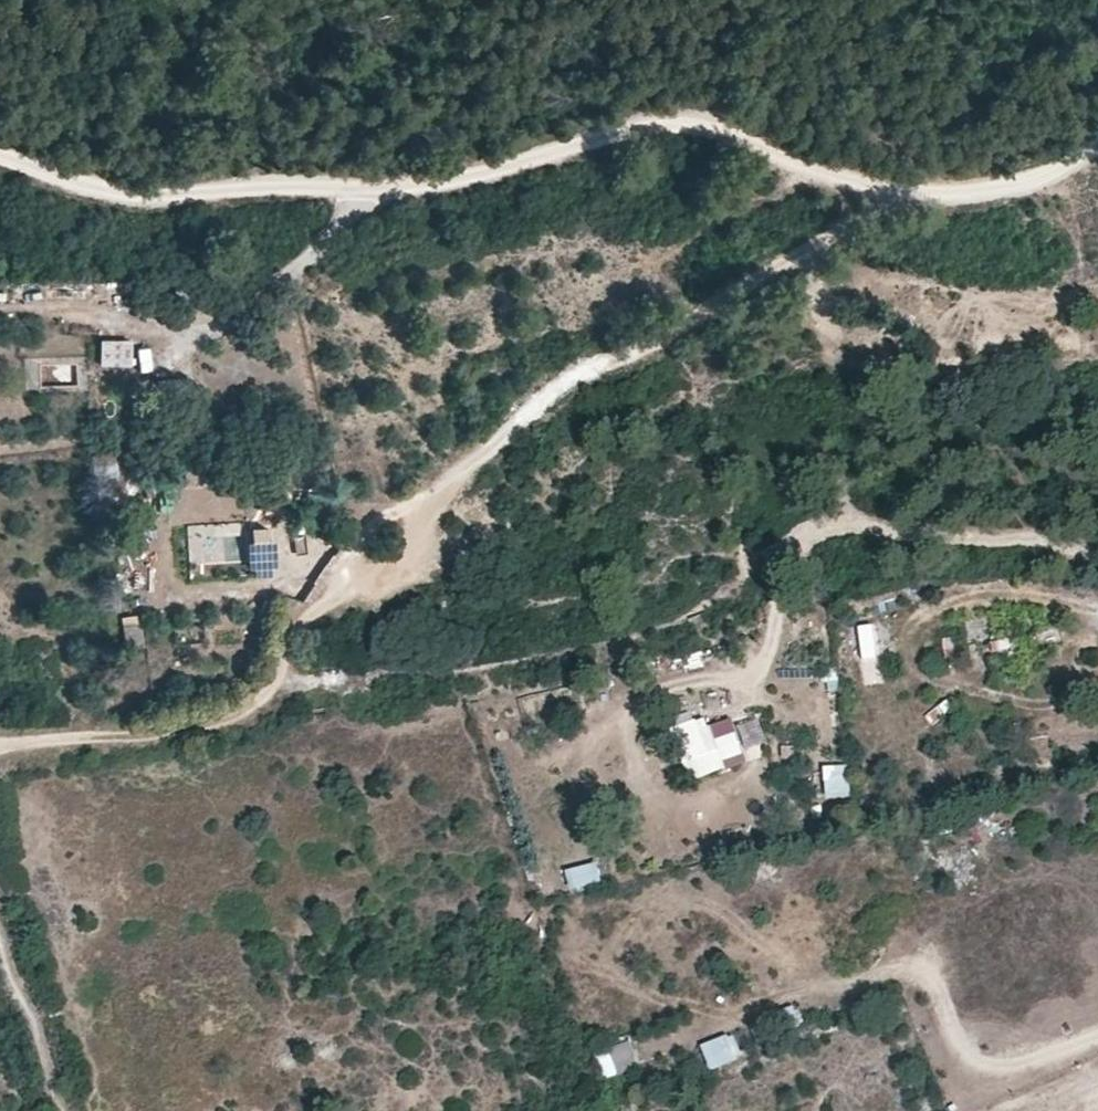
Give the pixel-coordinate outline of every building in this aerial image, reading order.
[(129,335),(97,336),(97,364),(130,363),(129,335)] [(73,381),(73,363),(50,364),(51,381),(73,381)] [(330,509),(318,510),(322,533),(334,531),(330,509)] [(245,530),(199,534),(203,565),(249,562),(245,530)] [(120,613),(124,638),(140,636),(136,611),(120,613)] [(691,702),(700,726),(716,720),(710,697),(691,702)] [(705,736),(700,726),(670,737),(678,749),(705,736)] [(823,761),(824,796),(850,795),(848,760),(823,761)] [(569,886),(601,878),(596,858),(564,866),(569,886)] [(702,1037),(706,1065),(740,1060),(737,1033),(702,1037)] [(628,1037),(609,1045),(617,1064),(636,1056),(628,1037)] [(607,1046),(593,1051),(603,1077),(617,1072),(607,1046)]
